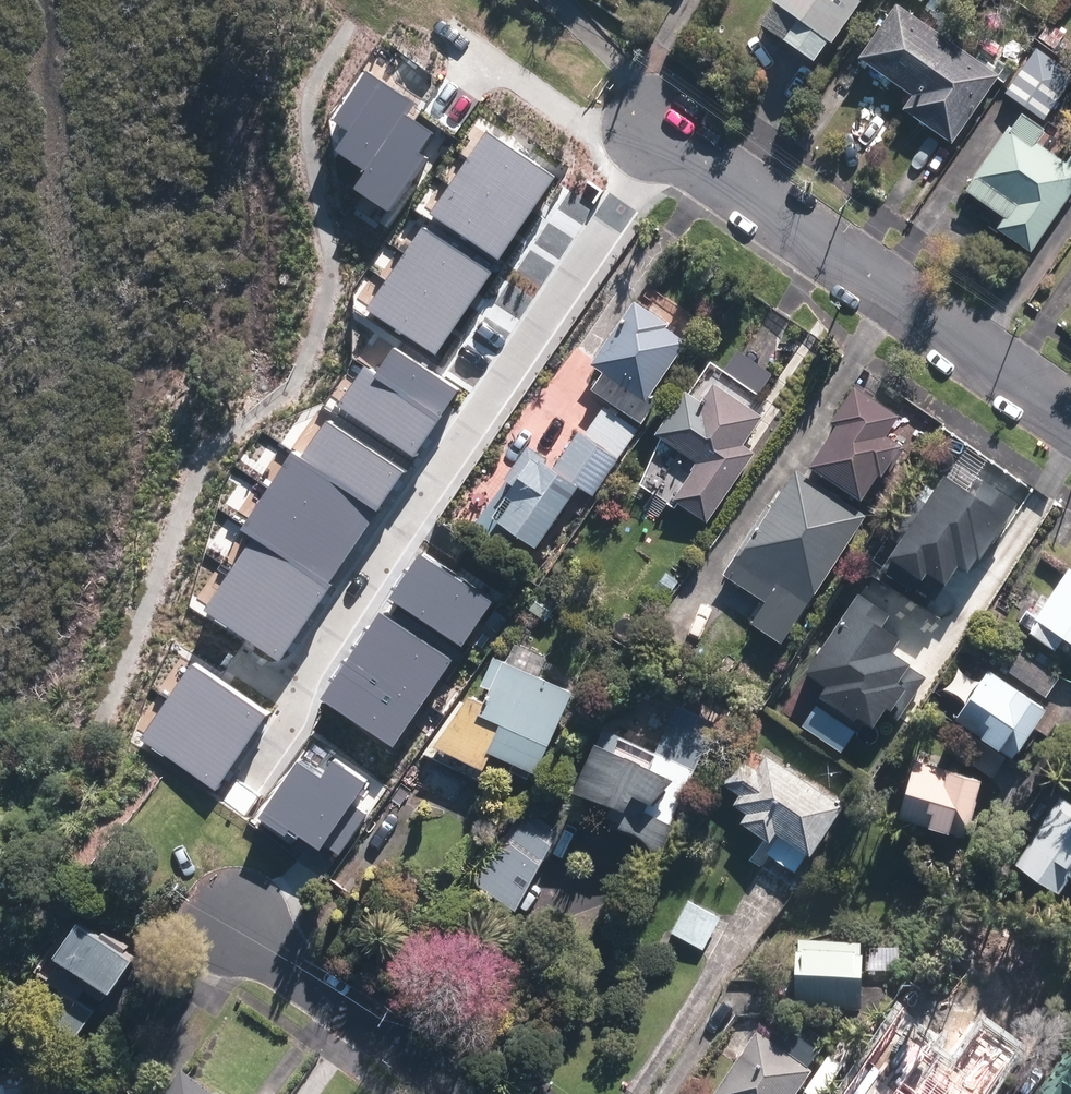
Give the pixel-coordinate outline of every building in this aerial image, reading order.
[(795,16),(784,31),(817,53),(827,37),(852,0),(773,0),(795,16)] [(954,35),(904,0),(889,0),(855,48),(909,85),(899,99),(906,103),(954,35)] [(1063,30),(1047,21),(1038,36),(1053,45),(1063,30)] [(954,35),(906,103),(949,133),(997,66),(954,35)] [(1038,48),(1007,92),(1045,118),(1070,81),(1070,72),(1038,48)] [(412,103),(366,72),(332,120),(348,131),(334,151),(364,171),(405,113),(412,103)] [(1029,247),(1070,188),(1070,162),(1036,137),(1044,126),(1020,109),(1012,120),(1009,118),(963,183),(1003,211),(994,223),(1029,247)] [(433,132),(405,113),(364,171),(352,189),(388,214),(426,160),(418,154),(433,132)] [(484,131),(466,158),(535,204),(553,178),(484,131)] [(466,158),(448,185),(517,231),(535,204),(466,158)] [(448,185),(429,213),(498,260),(517,231),(448,185)] [(421,228),(404,254),(473,300),(490,274),(421,228)] [(404,254),(386,280),(455,327),(473,300),(404,254)] [(386,280),(366,309),(435,356),(455,327),(386,280)] [(634,296),(589,360),(602,369),(591,385),(641,419),(659,393),(654,389),(689,340),(668,326),(670,322),(634,296)] [(376,374),(373,378),(437,421),(457,392),(393,348),(376,374)] [(364,366),(337,406),(413,457),(437,421),(373,378),(376,374),(364,366)] [(654,430),(696,459),(671,494),(707,519),(756,450),(744,442),(763,415),(712,379),(684,419),(669,409),(654,430)] [(900,413),(853,383),(830,419),(835,422),(809,464),(861,497),(877,471),(881,473),(901,442),(887,433),(900,413)] [(552,466),(543,460),(546,456),(525,442),(502,475),(511,482),(489,512),(532,542),(575,481),(593,493),(639,426),(604,401),(584,431),(579,427),(552,466)] [(325,421),(301,456),(379,508),(403,472),(325,421)] [(292,450),(267,487),(354,545),(379,508),(301,456),(292,450)] [(796,468),(726,574),(763,599),(749,620),(779,640),(863,513),(796,468)] [(973,493),(945,473),(886,558),(919,581),(927,571),(944,583),(958,563),(967,569),(977,554),(981,557),(1019,501),(984,477),(973,493)] [(267,487),(238,530),(251,539),(327,590),(331,585),(328,583),(354,545),(267,487)] [(251,539),(229,571),(306,622),(327,590),(251,539)] [(492,602),(419,555),(389,598),(462,647),(492,602)] [(1033,614),(1036,616),(1027,629),(1053,647),(1062,634),(1070,640),(1070,566),(1068,564),(1033,614)] [(306,622),(229,571),(202,611),(279,662),(306,622)] [(890,612),(858,591),(806,671),(826,684),(819,694),(871,728),(882,711),(897,720),(925,677),(909,666),(911,662),(890,648),(898,635),(882,624),(890,612)] [(379,612),(349,656),(422,704),(451,660),(379,612)] [(480,699),(467,692),(430,744),(482,767),(488,751),(533,772),(571,691),(491,654),(477,682),(486,686),(480,699)] [(349,656),(320,700),(392,748),(422,704),(349,656)] [(190,664),(166,699),(242,750),(266,716),(190,664)] [(988,666),(952,715),(962,722),(951,738),(959,743),(955,748),(991,774),(1006,752),(1009,754),(1044,705),(988,666)] [(242,750),(166,699),(138,739),(214,790),(242,750)] [(602,729),(596,743),(578,785),(615,802),(609,815),(621,820),(619,824),(635,829),(640,832),(644,835),(648,840),(649,843),(660,848),(717,716),(677,700),(654,752),(602,729)] [(843,804),(768,754),(758,768),(740,756),(724,782),(740,794),(734,802),(747,811),(741,819),(770,839),(776,831),(781,834),(769,852),(784,862),(796,870),(808,853),(810,855),(843,804)] [(980,775),(914,756),(897,814),(963,833),(980,775)] [(319,776),(296,761),(257,818),(284,837),(288,830),(319,850),(323,844),(339,855),(366,815),(351,805),(365,783),(330,760),(319,776)] [(1013,859),(1056,890),(1068,873),(1070,874),(1070,802),(1060,794),(1013,859)] [(479,880),(514,905),(558,827),(531,808),(479,880)] [(673,923),(705,940),(722,908),(690,891),(673,923)] [(130,952),(76,917),(54,948),(50,945),(34,969),(58,985),(41,1010),(76,1034),(93,1007),(77,997),(90,978),(106,989),(130,952)] [(860,949),(799,948),(798,958),(796,958),(796,1009),(859,1010),(860,949)] [(949,1063),(902,1030),(858,1093),(927,1093),(949,1063)] [(716,1093),(798,1093),(812,1073),(756,1035),(716,1093)] [(1033,1093),(1035,1093),(1070,1093),(1070,1053),(1063,1047),(1033,1093)] [(983,1062),(962,1093),(1004,1093),(1013,1082),(983,1062)] [(0,1085),(0,1093),(29,1093),(28,1082),(0,1085)]
